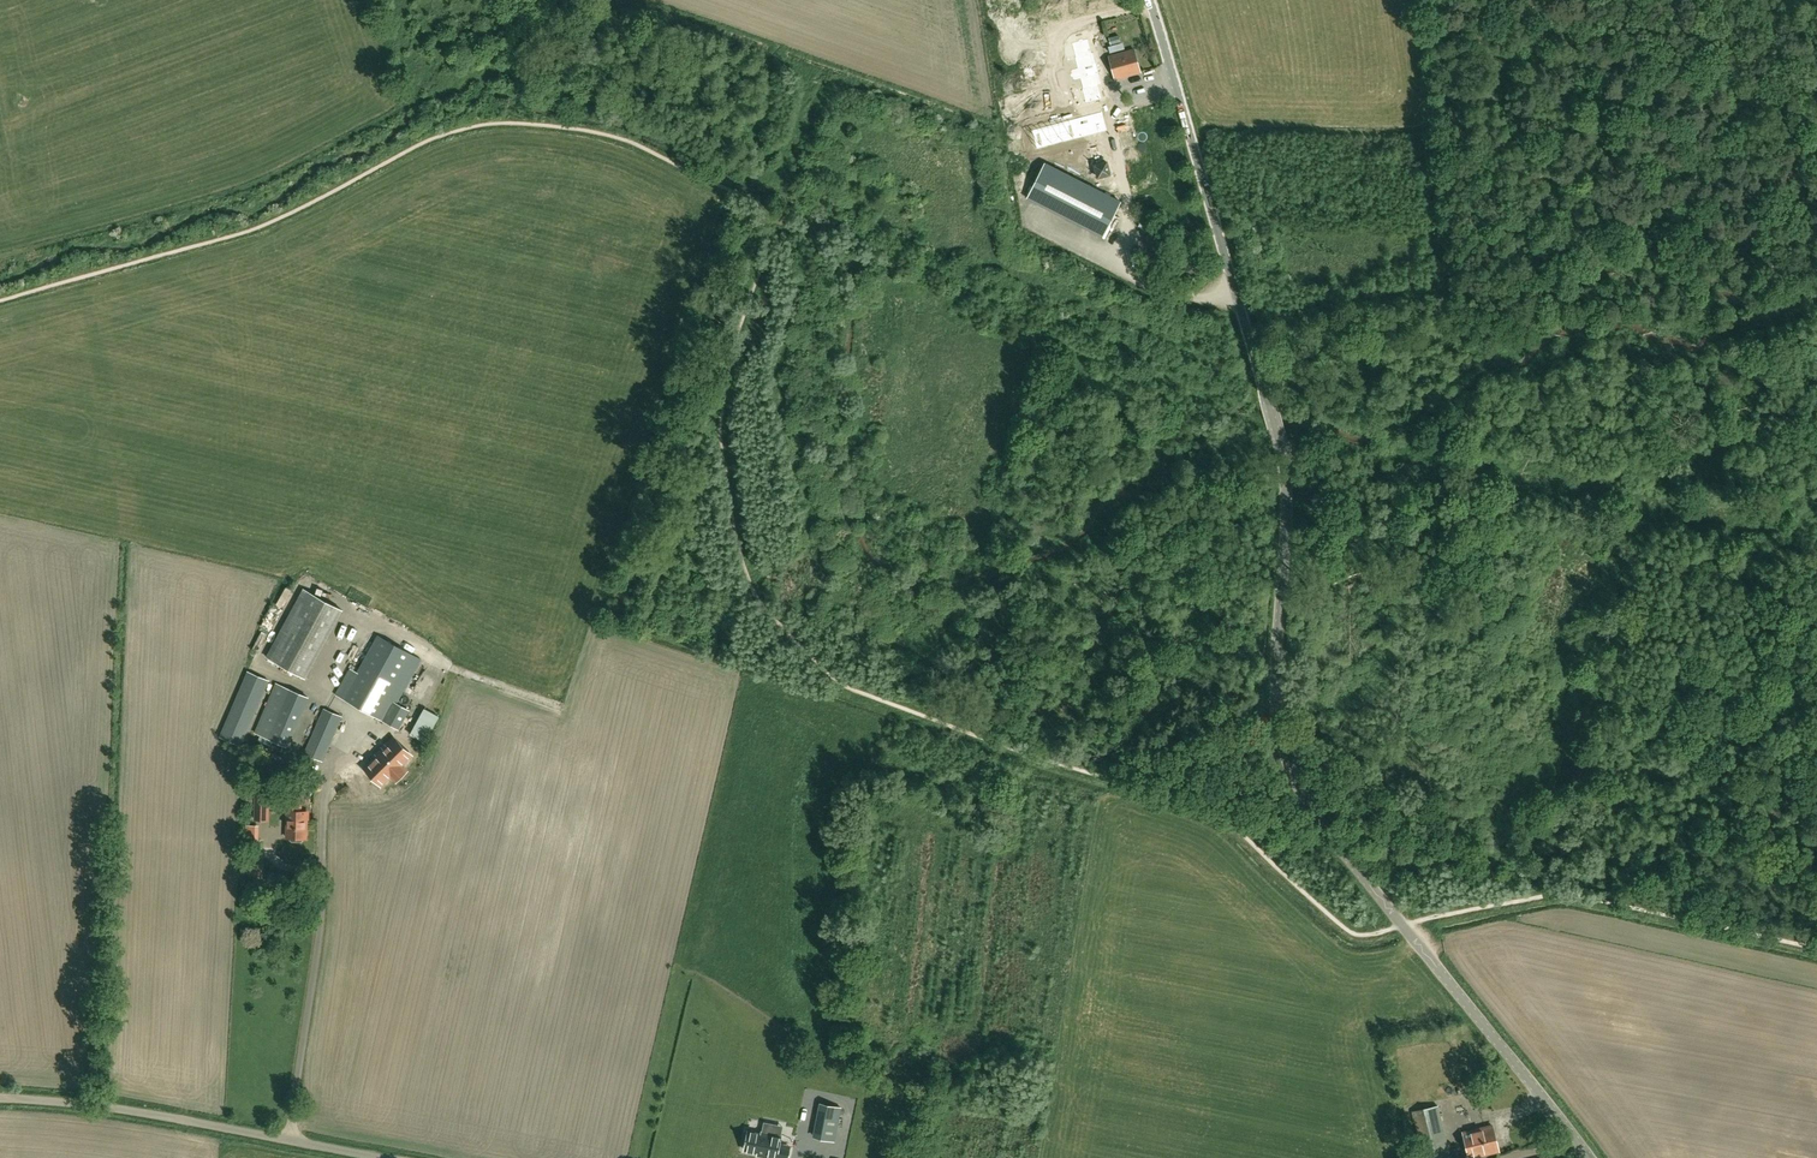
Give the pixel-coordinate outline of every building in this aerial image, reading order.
[(1115,79),(1141,72),(1134,49),(1108,56),(1115,79)] [(1099,117),(1087,120),(1089,132),(1101,130),(1099,117)] [(1045,163),(1027,198),(1103,237),(1121,202),(1045,163)] [(398,729),(408,710),(396,703),(420,659),(377,635),(356,673),(350,670),(336,695),(398,729)] [(241,746),(269,680),(248,672),(221,737),(241,746)] [(287,746),(309,697),(278,684),(256,732),(287,746)] [(323,761),(342,716),(324,708),(304,753),(323,761)] [(377,756),(365,769),(381,785),(391,775),(397,781),(406,771),(401,766),(412,755),(395,739),(393,737),(375,754),(377,756)] [(268,794),(257,794),(256,794),(256,819),(268,820),(269,794),(268,794)] [(284,811),(287,811),(287,837),(290,837),(290,839),(292,841),(301,841),(302,839),(302,837),(306,837),(307,811),(301,811),(301,796),(285,796),(284,811)] [(821,1104),(815,1137),(834,1140),(841,1108),(821,1104)] [(1432,1107),(1411,1112),(1423,1157),(1445,1157),(1432,1107)] [(1469,1157),(1498,1151),(1492,1125),(1463,1132),(1469,1157)] [(744,1149),(764,1153),(764,1156),(775,1157),(788,1157),(790,1150),(779,1148),(781,1136),(762,1132),(761,1134),(748,1132),(746,1139),(745,1142),(746,1142),(744,1149)]
